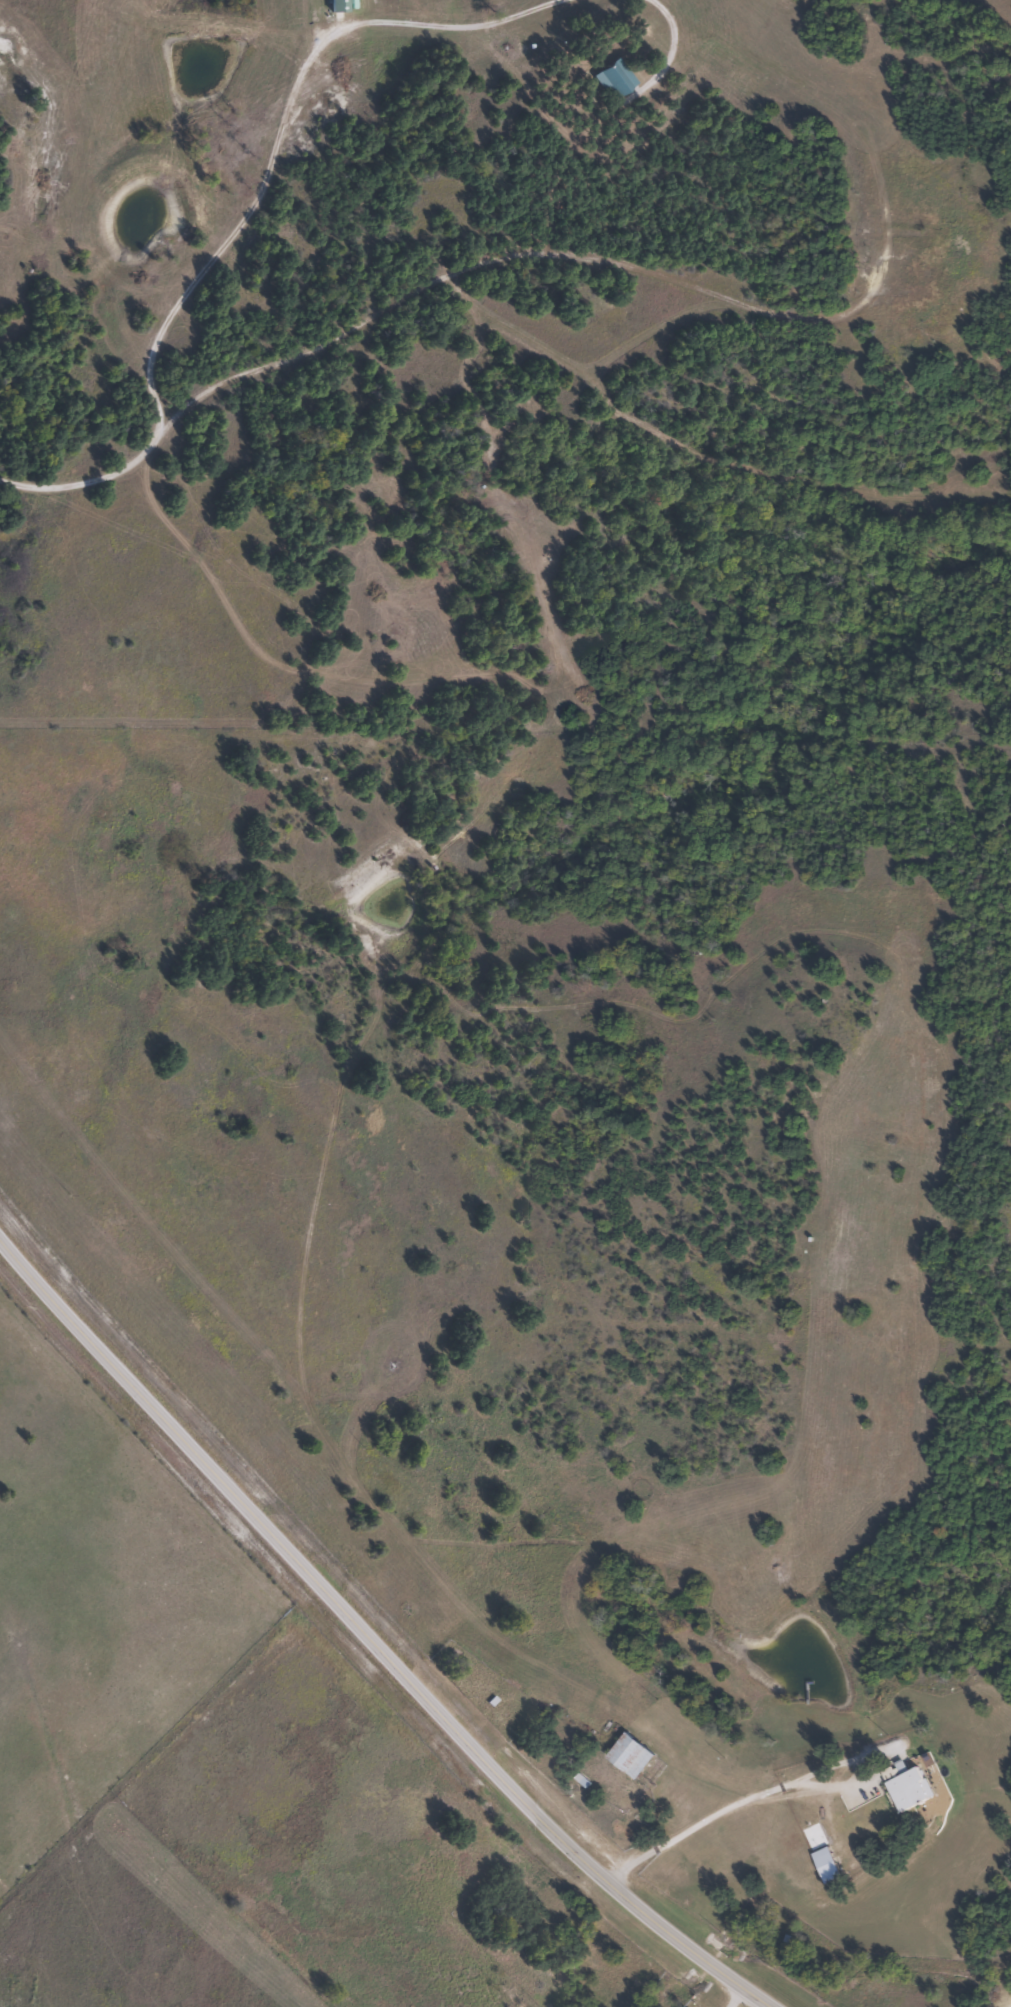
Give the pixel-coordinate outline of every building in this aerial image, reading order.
[(329,12),(347,12),(347,0),(329,0),(329,12)] [(609,86),(615,98),(636,87),(622,59),(593,74),(602,90),(609,86)] [(657,1757),(632,1732),(608,1755),(634,1780),(657,1757)] [(909,1772),(905,1761),(882,1771),(899,1813),(934,1798),(922,1767),(909,1772)] [(843,1878),(831,1846),(813,1853),(824,1884),(843,1878)]
